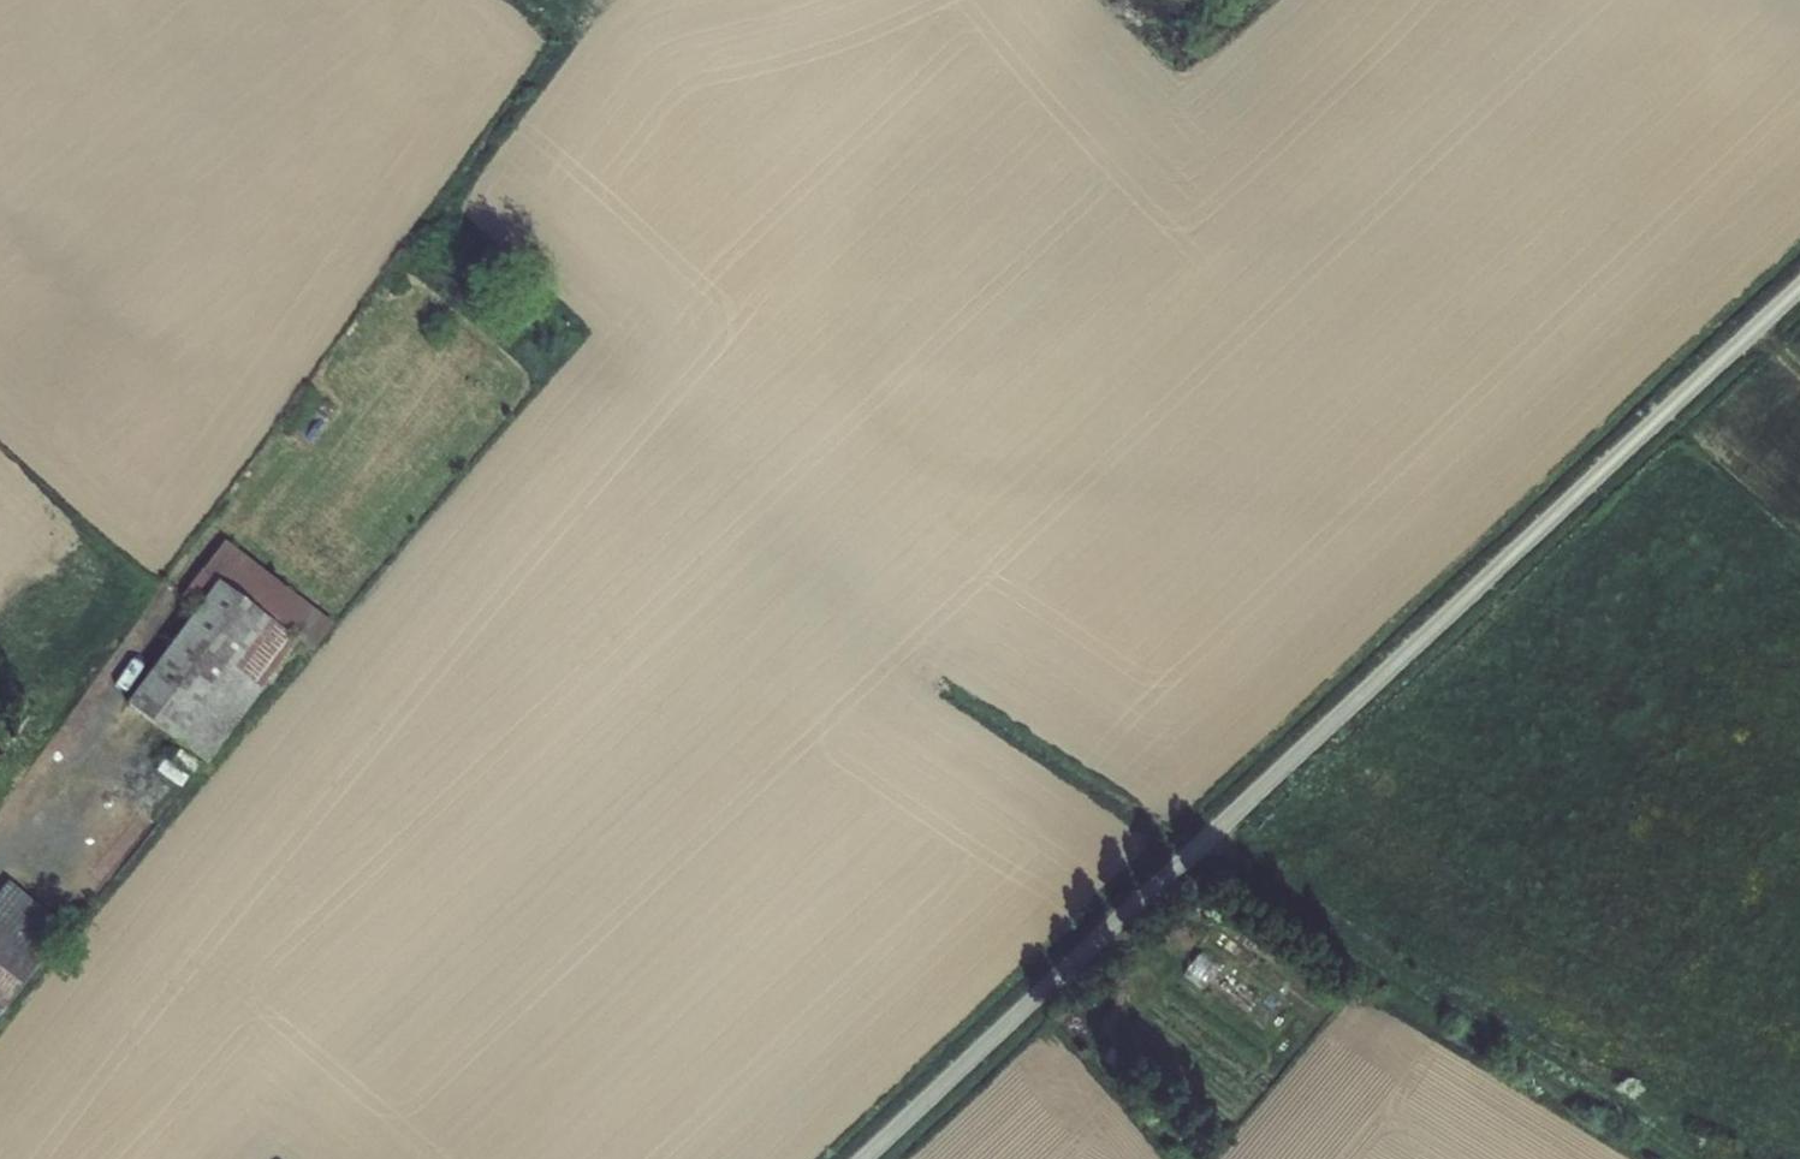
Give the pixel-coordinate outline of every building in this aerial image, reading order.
[(315,638),(244,577),(147,694),(220,754),(315,638)] [(0,948),(0,1021),(34,977),(0,948)]
